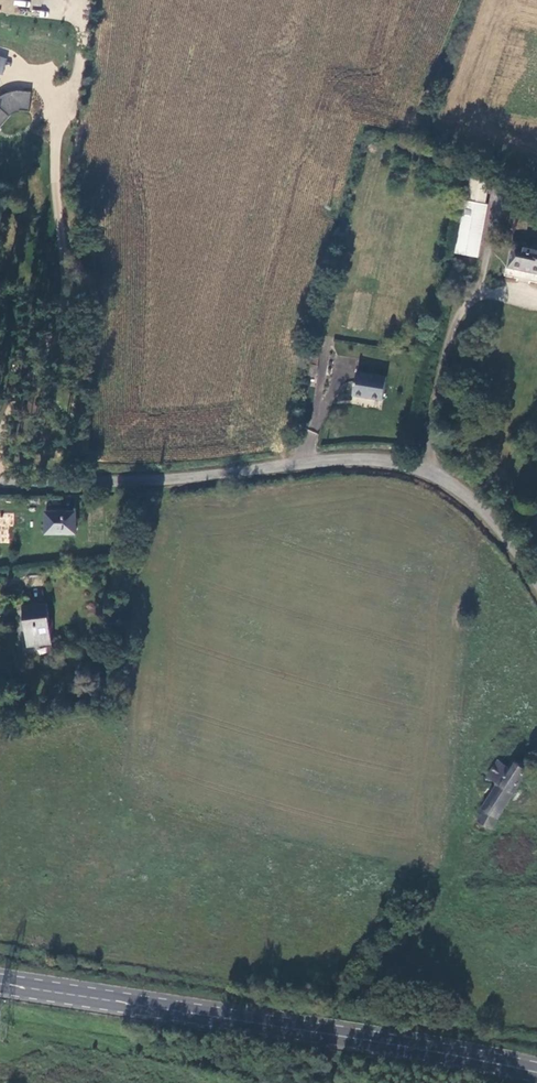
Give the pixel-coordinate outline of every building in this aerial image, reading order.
[(25,92),(3,95),(0,98),(0,127),(13,112),(23,107),(25,92)] [(464,199),(486,203),(491,178),(469,174),(464,199)] [(476,255),(486,203),(464,199),(455,251),(476,255)] [(516,243),(511,266),(536,272),(536,247),(516,243)] [(387,375),(359,370),(355,393),(384,398),(387,375)] [(77,509),(45,510),(45,531),(77,531),(77,509)] [(13,512),(0,512),(0,543),(12,543),(13,512)] [(51,641),(46,601),(22,604),(26,644),(51,641)] [(37,647),(38,654),(51,652),(51,645),(37,647)] [(488,832),(528,765),(521,761),(518,767),(510,762),(506,770),(497,764),(487,781),(494,786),(477,815),(479,816),(474,824),(488,832)]
